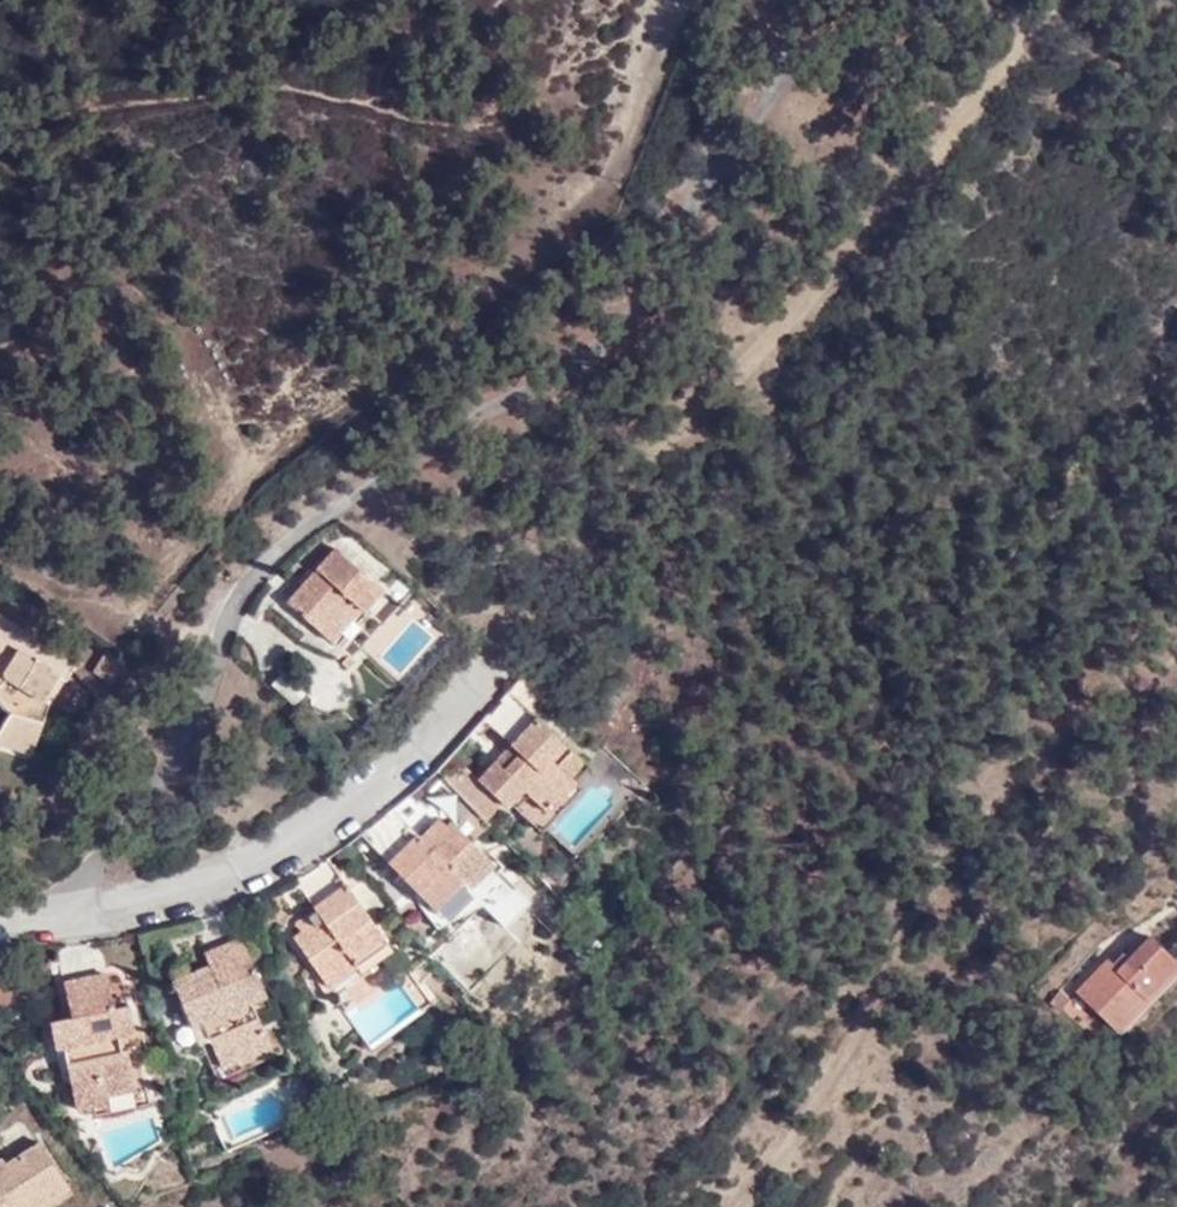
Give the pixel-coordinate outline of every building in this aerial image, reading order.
[(381,597),(335,558),(286,610),(324,642),(348,614),(361,623),(381,597)] [(72,679),(81,672),(0,616),(0,707),(12,722),(7,728),(23,740),(18,756),(32,761),(49,718),(49,705),(63,688),(72,679)] [(72,679),(105,716),(120,698),(81,672),(72,679)] [(303,695),(279,677),(265,692),(290,713),(303,695)] [(519,759),(505,773),(494,762),(477,780),(504,806),(508,801),(520,789),(544,813),(571,784),(564,778),(577,765),(532,723),(508,748),(519,759)] [(18,756),(23,740),(7,728),(0,738),(0,750),(18,756)] [(508,748),(494,762),(505,773),(519,759),(508,748)] [(520,789),(508,801),(541,832),(579,793),(571,784),(544,813),(520,789)] [(439,805),(427,816),(436,823),(446,812),(439,805)] [(436,823),(427,816),(386,855),(433,898),(464,868),(468,870),(492,846),(451,808),(446,812),(436,823)] [(391,948),(345,880),(312,903),(316,908),(309,912),(315,921),(293,937),(322,976),(319,978),(330,992),(391,948)] [(1120,957),(1091,990),(1124,1024),(1176,967),(1176,950),(1155,931),(1123,961),(1120,957)] [(203,951),(208,961),(217,981),(204,988),(193,968),(167,979),(186,1024),(200,1019),(218,1062),(265,1043),(248,998),(263,993),(240,937),(203,951)] [(1091,990),(1120,957),(1116,953),(1086,985),(1091,990)] [(217,981),(208,961),(193,968),(204,988),(217,981)] [(65,986),(71,1016),(75,1029),(54,1036),(59,1061),(69,1058),(78,1107),(107,1103),(106,1095),(136,1091),(124,1036),(134,1033),(126,1004),(116,1006),(108,976),(65,986)] [(11,1012),(13,984),(0,984),(0,1011),(11,1012)] [(75,1029),(71,1016),(51,1021),(54,1036),(75,1029)] [(0,1152),(0,1206),(37,1206),(66,1188),(34,1141),(6,1160),(0,1152)]
